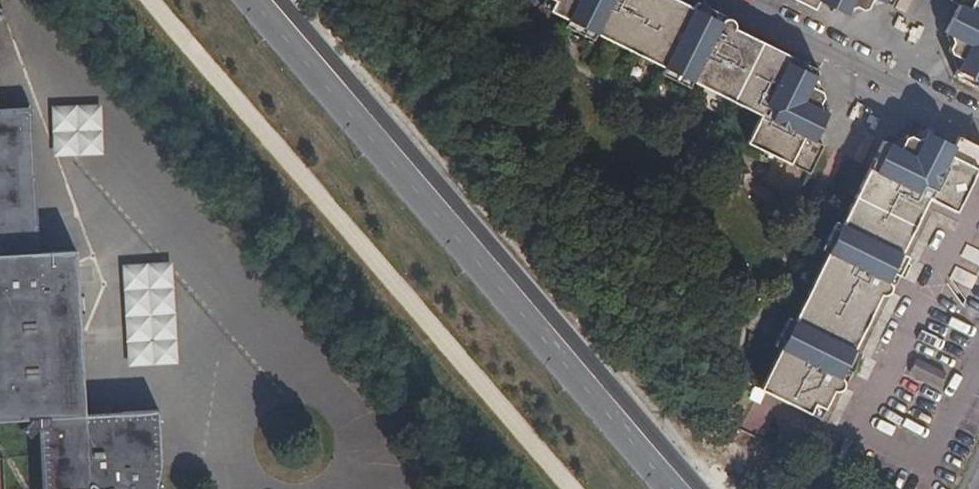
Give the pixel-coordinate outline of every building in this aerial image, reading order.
[(791,58),(673,0),(546,0),(542,8),(586,30),(583,38),(594,43),(598,36),(682,78),(679,85),(691,91),(694,83),(761,117),(748,145),(809,176),(824,146),(815,142),(828,116),(818,111),(824,100),(825,96),(822,95),(811,89),(816,78),(819,72),(791,58)] [(815,10),(819,1),(847,15),(851,5),(862,11),(867,13),(869,9),(873,0),(796,0),(815,10)] [(950,1),(960,6),(946,33),(957,38),(952,48),(949,53),(954,55),(963,60),(958,68),(955,75),(978,88),(978,0),(950,0),(950,1)] [(37,419),(41,488),(161,488),(157,412),(83,416),(75,253),(36,255),(29,111),(0,112),(0,421),(37,419)] [(978,169),(978,146),(959,136),(955,146),(921,129),(924,124),(917,120),(909,135),(888,142),(884,141),(870,169),(835,242),(827,239),(822,250),(830,254),(788,337),(780,333),(774,346),(781,350),(761,389),(821,419),(930,199),(958,212),(978,169)]
